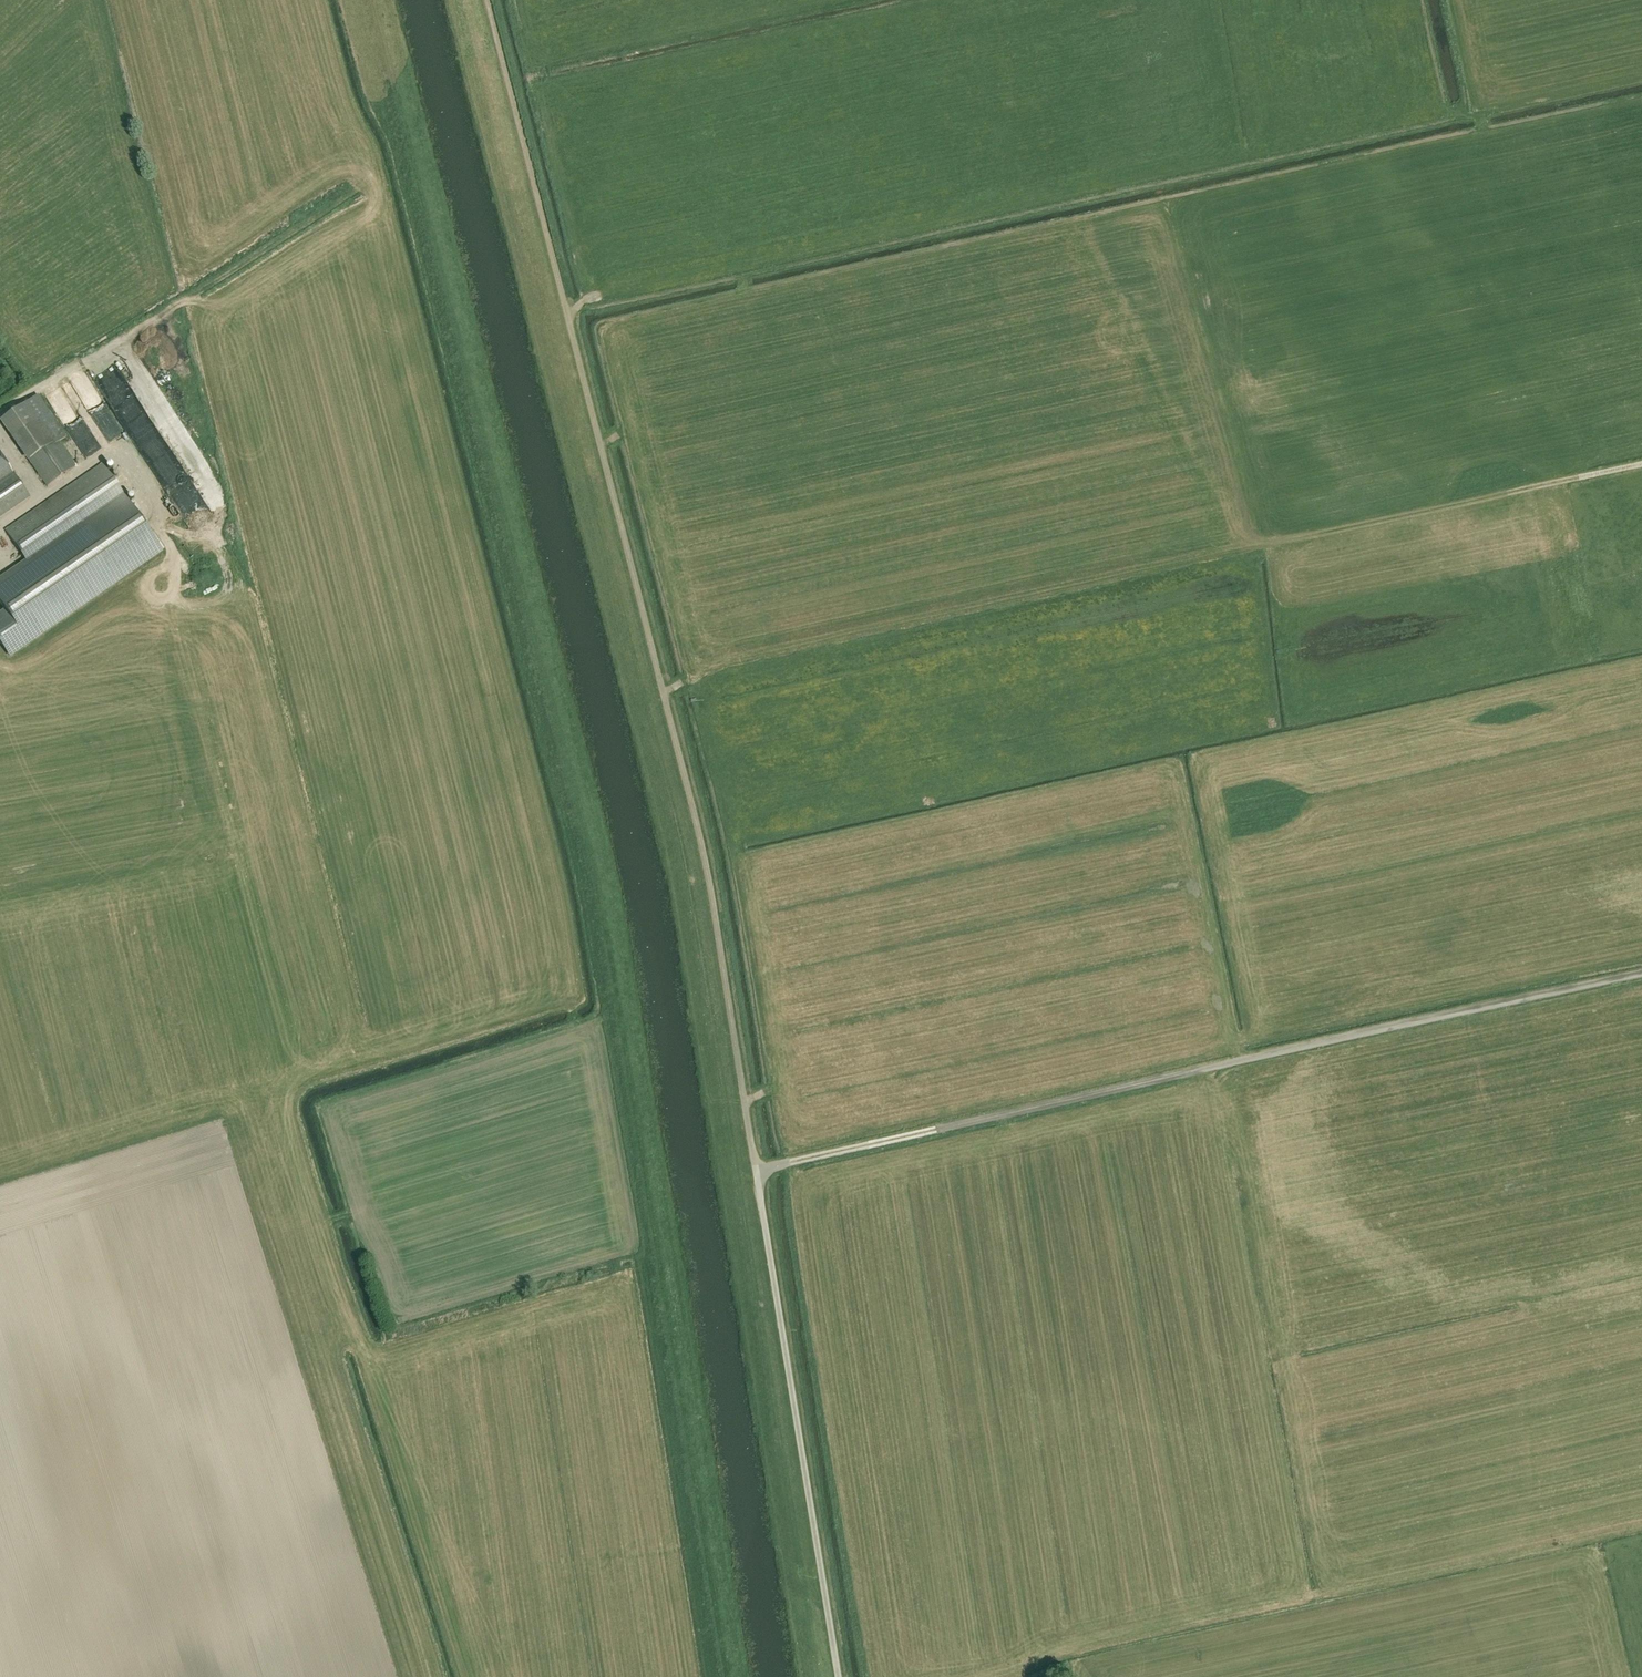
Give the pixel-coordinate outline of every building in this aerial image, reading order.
[(60,389),(69,410),(76,406),(80,416),(86,414),(73,384),(60,389)] [(0,425),(0,426),(25,462),(27,460),(45,487),(71,469),(54,445),(62,439),(35,401),(0,425)] [(103,417),(115,440),(132,431),(119,408),(103,417)] [(95,454),(106,446),(103,441),(92,449),(95,454)] [(0,454),(0,517),(30,497),(0,454)] [(103,463),(5,531),(26,561),(0,579),(0,602),(8,614),(3,617),(2,618),(1,620),(0,621),(0,641),(2,644),(4,646),(7,648),(9,649),(11,649),(14,650),(16,650),(19,650),(22,649),(25,647),(162,552),(103,463)] [(235,537),(243,535),(242,528),(234,530),(235,537)]
